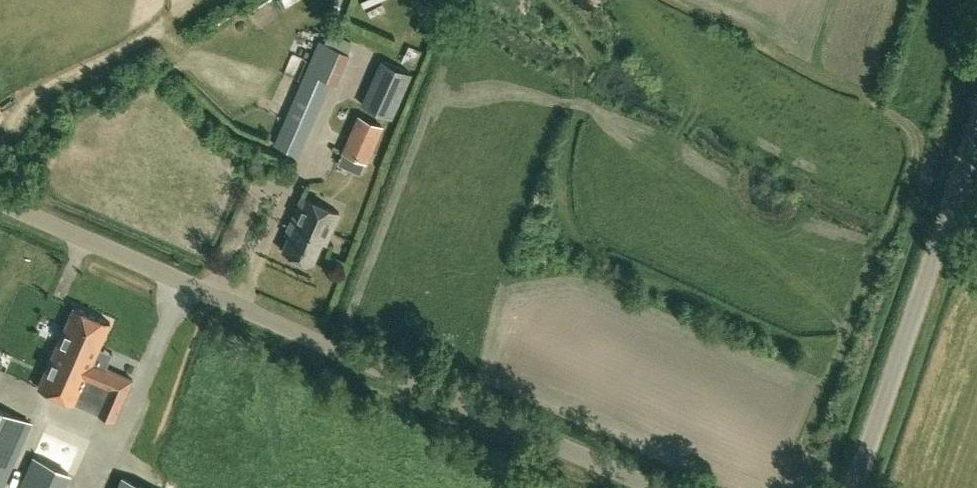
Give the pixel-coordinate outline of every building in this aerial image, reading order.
[(319,39),(274,144),(297,154),(330,80),(335,82),(348,52),(319,39)] [(393,58),(373,103),(398,114),(419,69),(393,58)] [(357,114),(341,152),(366,163),(382,124),(357,114)] [(293,226),(283,251),(313,263),(322,241),(325,242),(338,210),(301,195),(289,225),(293,226)] [(337,252),(351,256),(356,242),(341,237),(337,252)] [(94,357),(109,322),(73,306),(37,387),(114,420),(132,378),(95,362),(96,358),(94,357)] [(30,421),(0,408),(0,487),(1,487),(30,421)] [(75,454),(86,436),(53,416),(42,435),(75,454)] [(73,465),(39,450),(22,487),(62,487),(73,465)] [(117,487),(148,487),(123,477),(117,487)]
